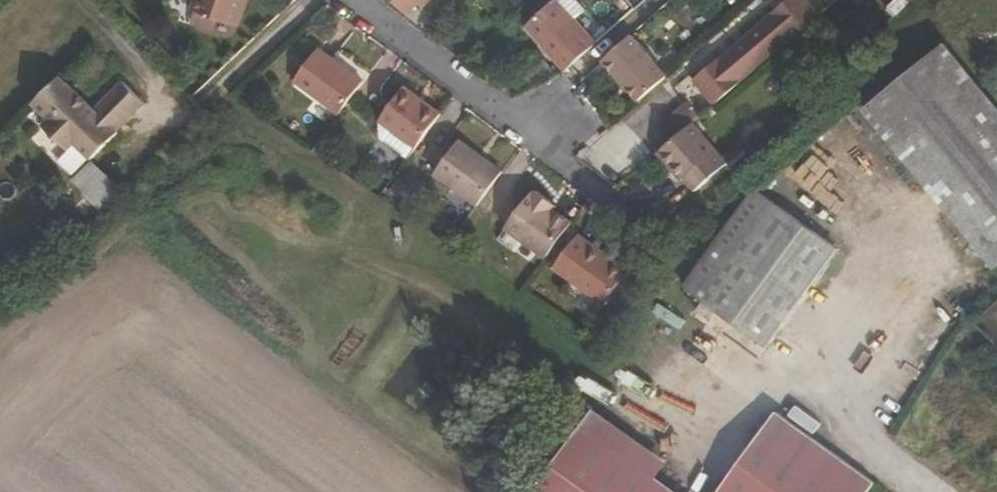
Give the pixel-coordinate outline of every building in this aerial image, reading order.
[(247,0),(200,0),(199,2),(242,16),(247,0)] [(411,10),(421,0),(402,0),(411,10)] [(588,34),(591,30),(563,0),(561,0),(532,26),(570,70),(599,43),(588,34)] [(826,15),(813,0),(793,0),(701,80),(722,106),(826,15)] [(670,77),(633,37),(605,62),(642,103),(670,77)] [(347,113),(372,79),(328,48),(305,82),(347,113)] [(934,48),(853,117),(986,274),(996,264),(996,123),(934,48)] [(126,126),(154,97),(132,76),(106,106),(72,71),(45,98),(60,114),(53,122),(77,146),(85,138),(101,155),(129,128),(126,126)] [(423,146),(449,112),(414,86),(389,121),(423,146)] [(699,125),(706,119),(694,105),(673,124),(684,138),(699,125)] [(423,146),(389,121),(386,142),(412,161),(423,146)] [(732,163),(699,125),(684,138),(662,157),(674,172),(680,167),(699,191),(732,163)] [(482,206),(509,170),(468,141),(444,178),(482,206)] [(89,160),(70,182),(97,206),(116,184),(89,160)] [(551,260),(577,223),(563,213),(568,205),(543,187),(538,193),(534,193),(509,228),(551,260)] [(763,346),(835,248),(753,189),(682,286),(763,346)] [(632,273),(585,239),(560,274),(608,309),(632,273)] [(873,485),(774,415),(719,491),(868,491),(873,485)] [(580,430),(535,491),(667,491),(580,430)]
